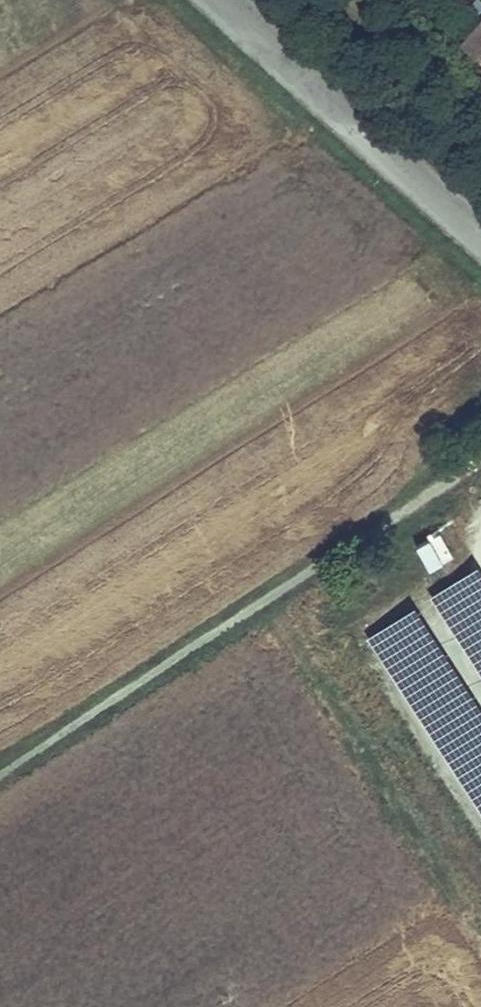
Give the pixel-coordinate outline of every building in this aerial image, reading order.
[(463,44),(480,60),(480,23),(463,44)] [(477,567),(431,596),(480,673),(480,572),(477,567)] [(416,602),(369,632),(480,803),(480,703),(416,602)]
